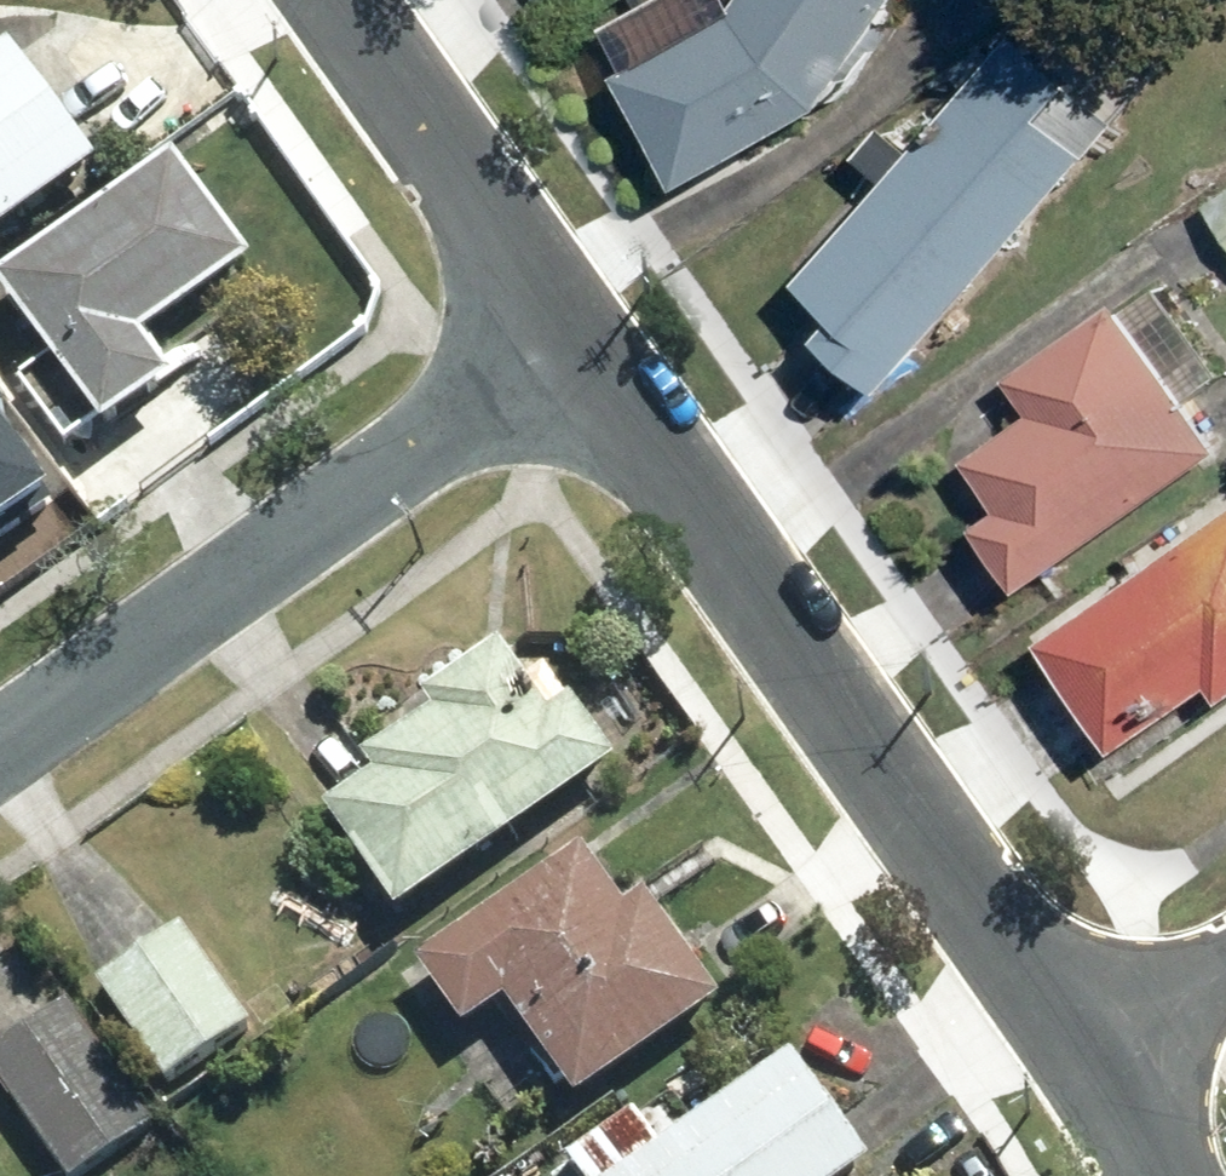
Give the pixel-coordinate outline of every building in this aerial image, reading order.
[(741,4),(629,66),(701,190),(837,110),(906,0),(743,0),(741,4)] [(901,392),(1124,114),(1019,24),(810,285),(834,304),(818,325),(901,392)] [(6,42),(0,47),(0,237),(94,163),(6,42)] [(0,284),(0,305),(101,443),(172,392),(142,351),(253,271),(171,159),(0,284)] [(1213,202),(1225,222),(1225,193),(1213,202)] [(1225,450),(1225,443),(1127,300),(1017,380),(1042,414),(976,461),(1011,509),(987,526),(1034,591),(1225,450)] [(45,442),(0,476),(0,560),(8,570),(93,506),(45,442)] [(1051,644),(1131,755),(1223,689),(1225,692),(1225,518),(1051,644)] [(373,781),(318,818),(392,924),(617,769),(567,698),(543,715),(498,650),(421,703),(430,717),(362,764),(373,781)] [(575,1107),(714,1002),(724,998),(648,898),(632,910),(583,846),(413,975),(462,1040),(501,1010),(575,1107)] [(178,927),(94,989),(165,1086),(249,1025),(178,927)] [(0,1044),(0,1092),(59,1175),(77,1175),(151,1124),(64,1000),(0,1044)] [(864,1171),(789,1060),(679,1141),(658,1112),(570,1175),(856,1175),(864,1171)]
